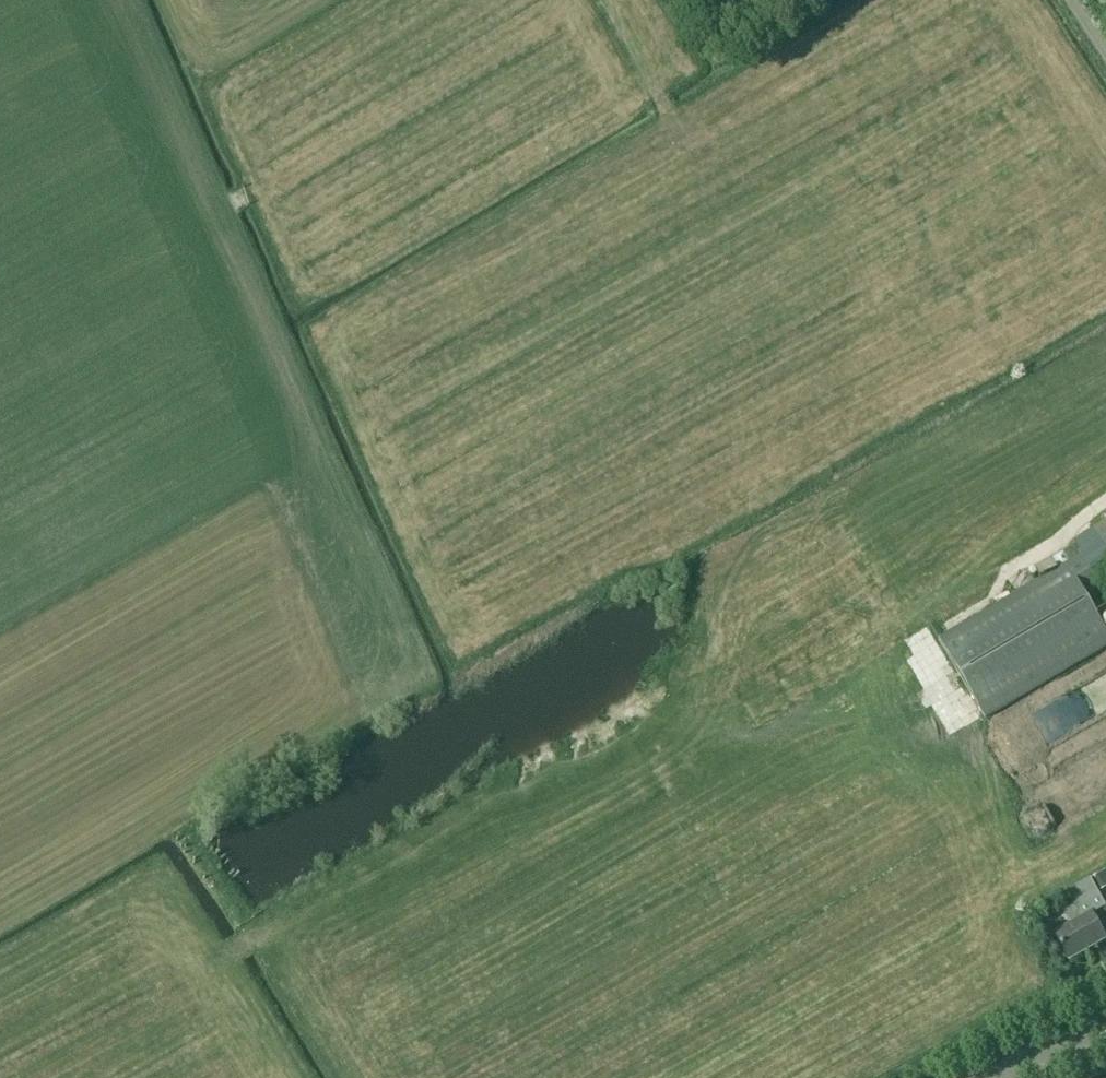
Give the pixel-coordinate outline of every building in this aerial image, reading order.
[(1105,550),(1105,521),(1093,530),(1105,550)] [(985,719),(1105,647),(1105,633),(1086,599),(1102,589),(1082,556),(939,641),(985,719)] [(1091,914),(1105,906),(1089,879),(1069,891),(1076,904),(1064,911),(1072,924),(1055,934),(1069,959),(1105,938),(1091,914)]
